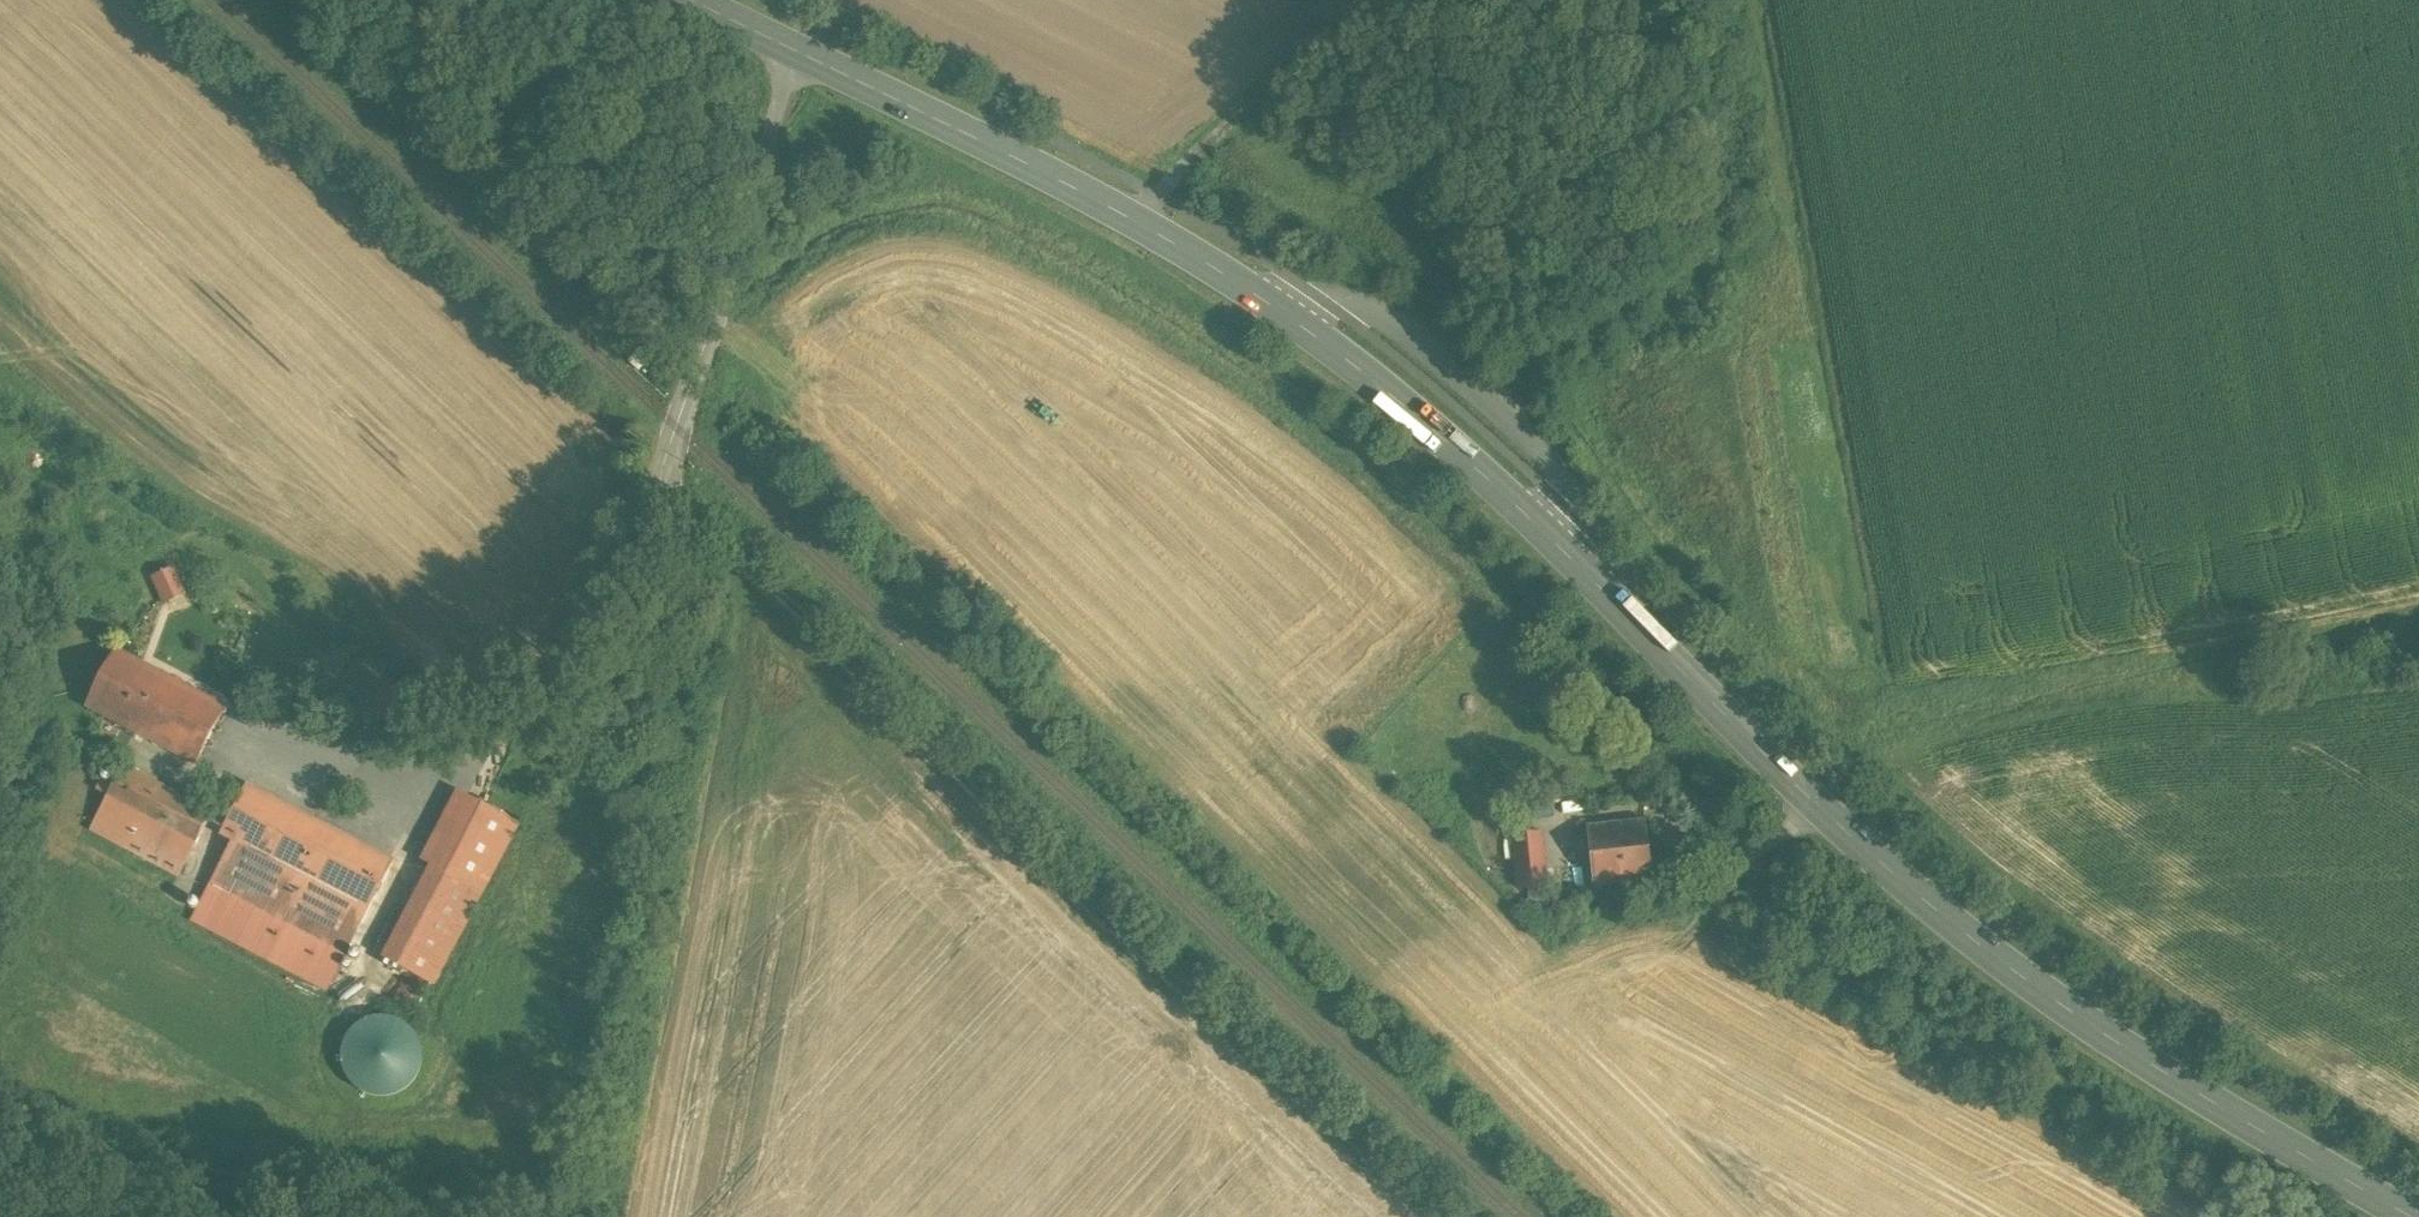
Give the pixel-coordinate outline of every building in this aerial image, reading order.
[(179,565),(156,574),(168,603),(191,594),(179,565)] [(123,652),(90,714),(201,772),(234,710),(123,652)] [(130,770),(95,834),(177,879),(212,815),(130,770)] [(238,846),(215,890),(346,958),(393,867),(249,792),(225,839),(238,846)] [(390,969),(438,993),(523,827),(461,796),(425,866),(439,873),(390,969)] [(1646,821),(1587,828),(1594,884),(1652,878),(1646,821)] [(1541,834),(1514,836),(1520,888),(1531,887),(1546,885),(1541,834)] [(1546,885),(1531,887),(1533,907),(1548,906),(1546,885)]
